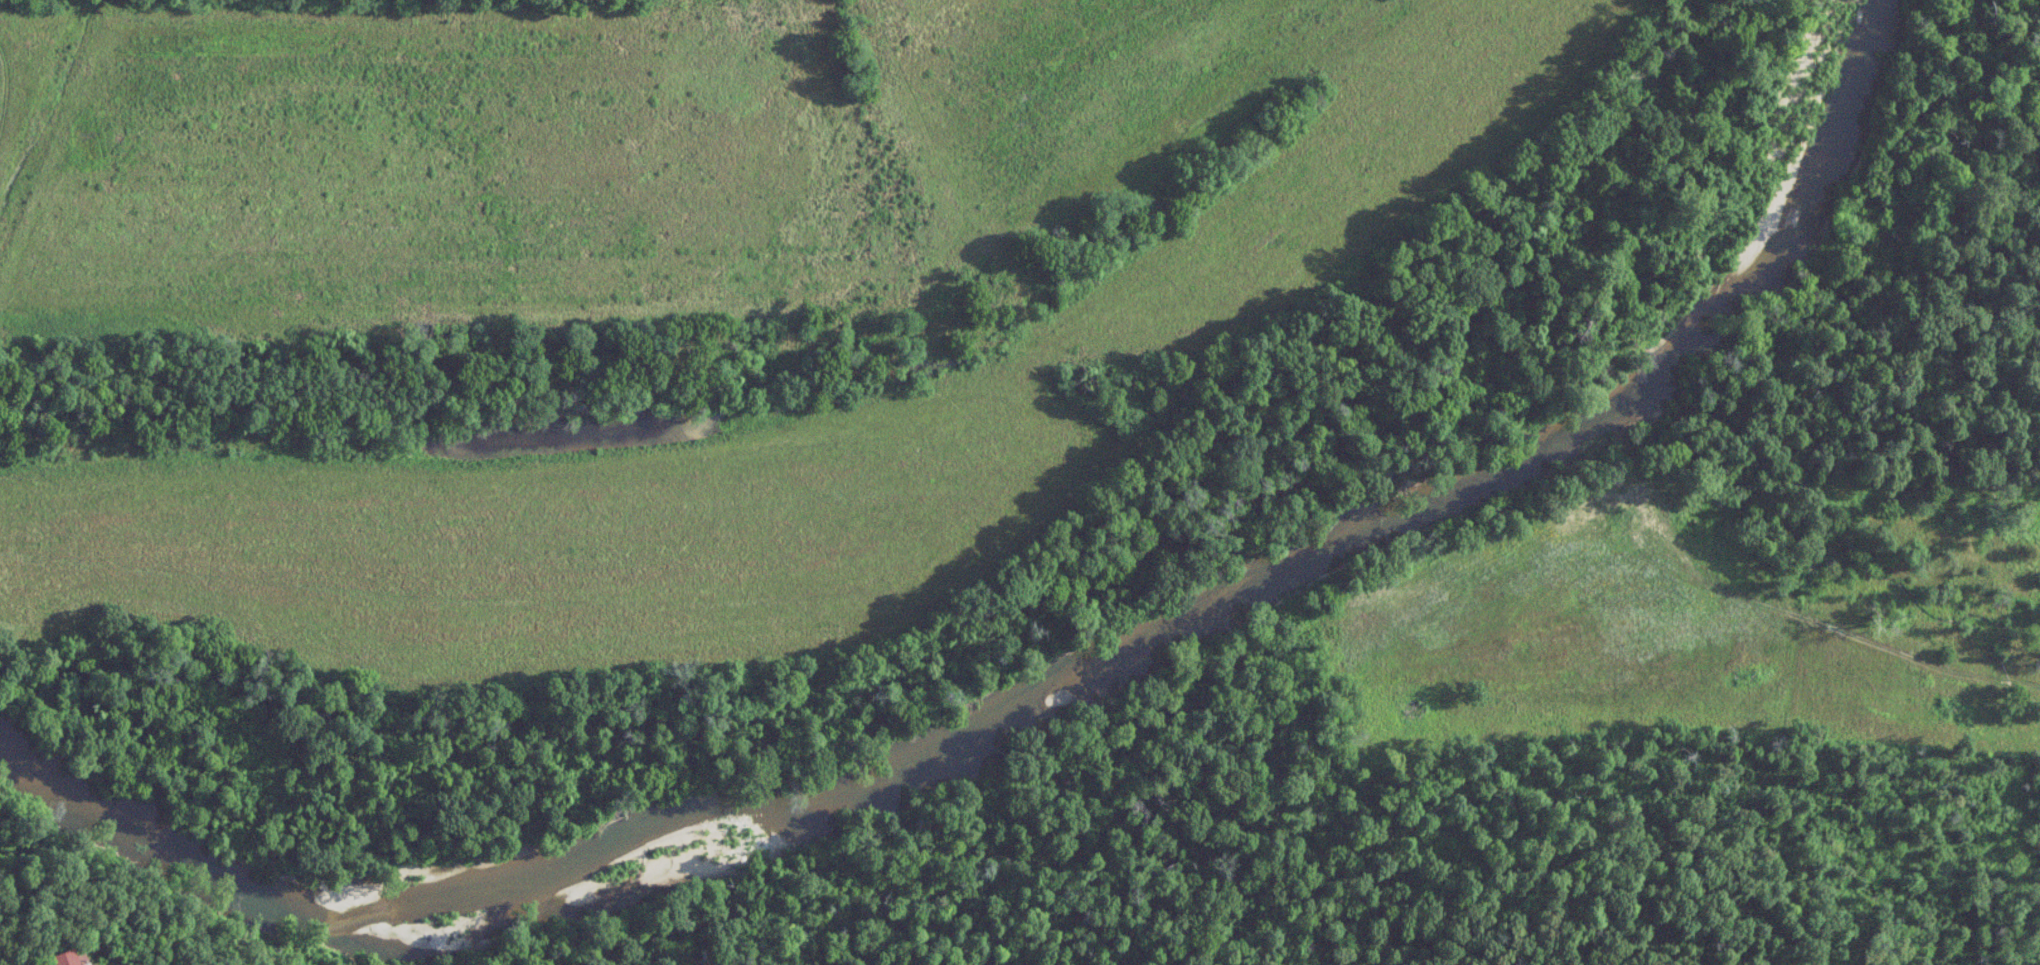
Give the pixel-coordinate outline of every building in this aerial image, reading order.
[(53,964),(77,964),(72,948),(50,955),(53,964)]
